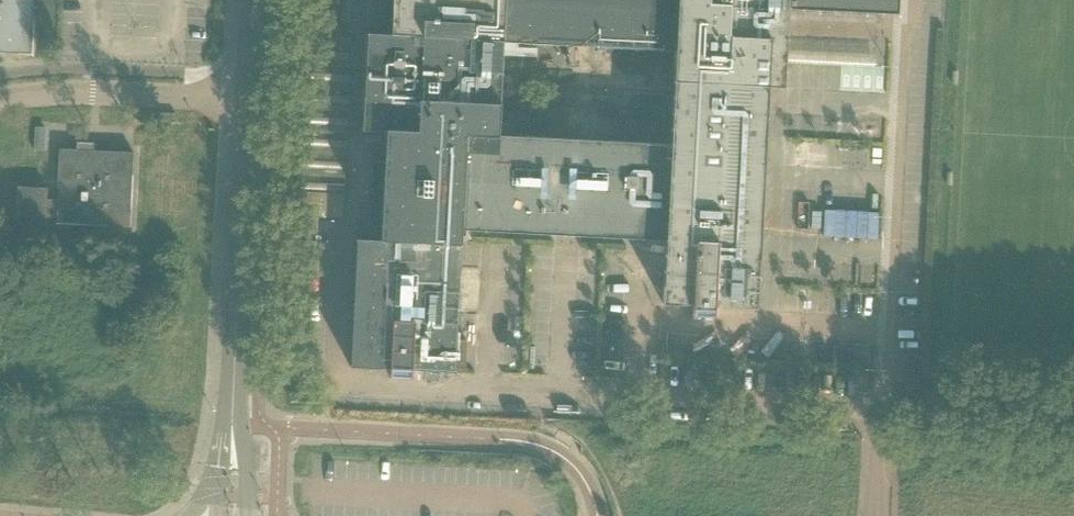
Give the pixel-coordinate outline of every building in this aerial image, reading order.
[(5,53),(6,49),(13,49),(13,53),(32,54),(33,21),(28,20),(29,0),(0,0),(0,52),(5,53)] [(385,162),(383,210),(381,241),(357,240),(350,368),(390,370),(390,377),(412,378),(412,371),(455,373),(455,370),(464,370),(466,342),(456,341),(462,230),(666,241),(663,304),(692,305),(692,316),(714,317),(714,307),(757,309),(758,287),(768,88),(785,88),(787,35),(788,10),(898,16),(899,0),(393,0),(391,35),(367,34),(362,131),(386,132),(385,162)] [(34,139),(34,150),(44,150),(44,139),(34,139)] [(16,238),(44,239),(45,217),(56,217),(56,223),(130,227),(133,153),(93,151),(93,154),(77,153),(77,150),(59,149),(57,200),(46,199),(46,188),(18,187),(16,238)]
